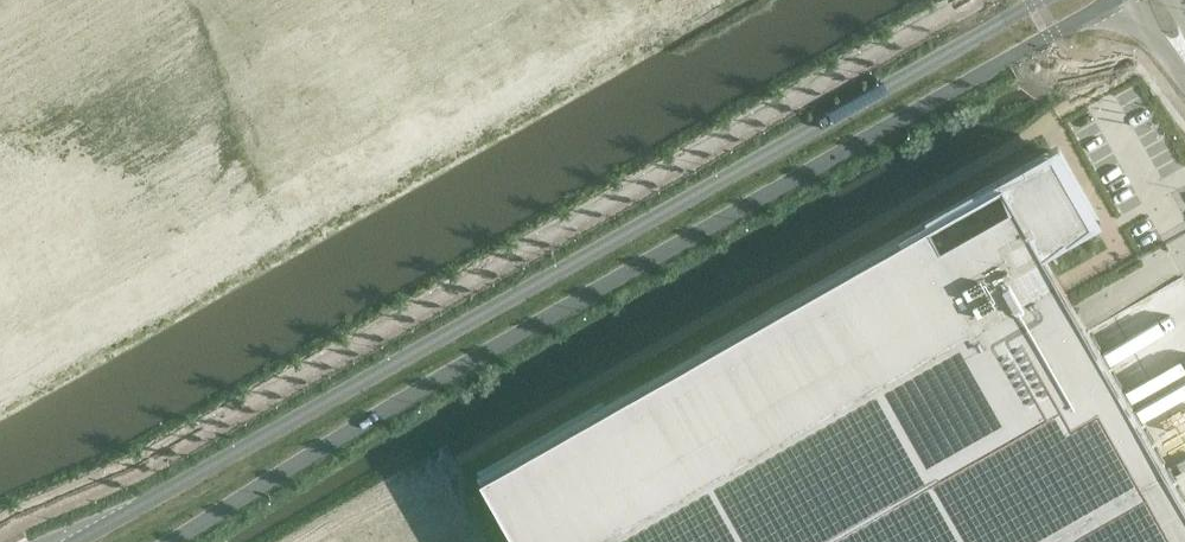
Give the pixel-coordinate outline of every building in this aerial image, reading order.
[(479,466),(520,541),(1184,541),(1184,513),(1043,249),(1063,234),(1067,237),(1091,219),(1052,148),(990,184),(479,466)]
